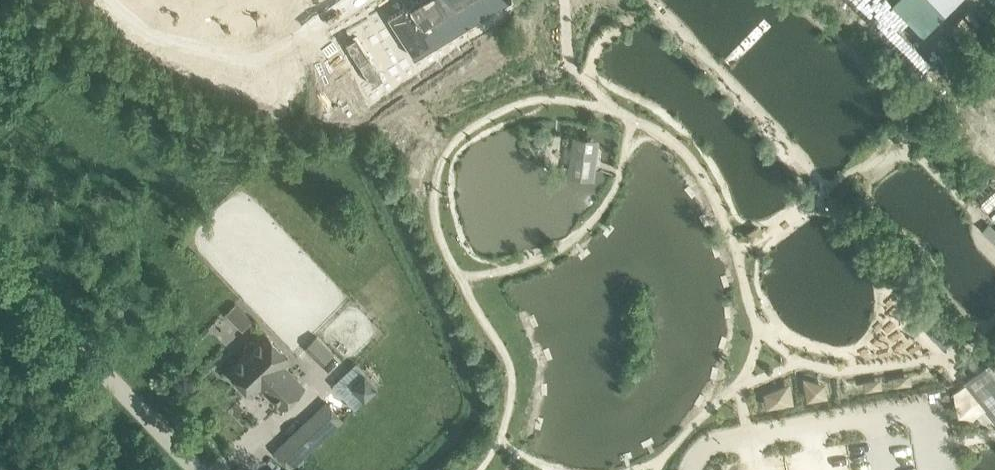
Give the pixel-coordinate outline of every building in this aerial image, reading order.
[(510,0),(416,0),(398,11),(410,32),(379,50),(367,30),(345,43),(372,86),(511,1),(510,0)] [(985,23),(971,37),(980,47),(994,34),(985,23)] [(967,40),(953,54),(963,64),(977,51),(967,40)] [(235,304),(226,313),(242,329),(251,320),(235,304)] [(229,369),(251,393),(261,384),(267,389),(266,391),(281,407),(302,386),(282,364),(288,358),(266,334),(256,343),(253,341),(249,341),(246,343),(244,346),(244,350),(245,354),(229,369)] [(316,336),(304,347),(322,365),(333,353),(316,336)] [(356,363),(333,385),(333,387),(354,409),(378,387),(356,363)] [(994,397),(994,370),(982,381),(994,397)] [(275,453),(290,469),(342,420),(327,404),(275,453)]
